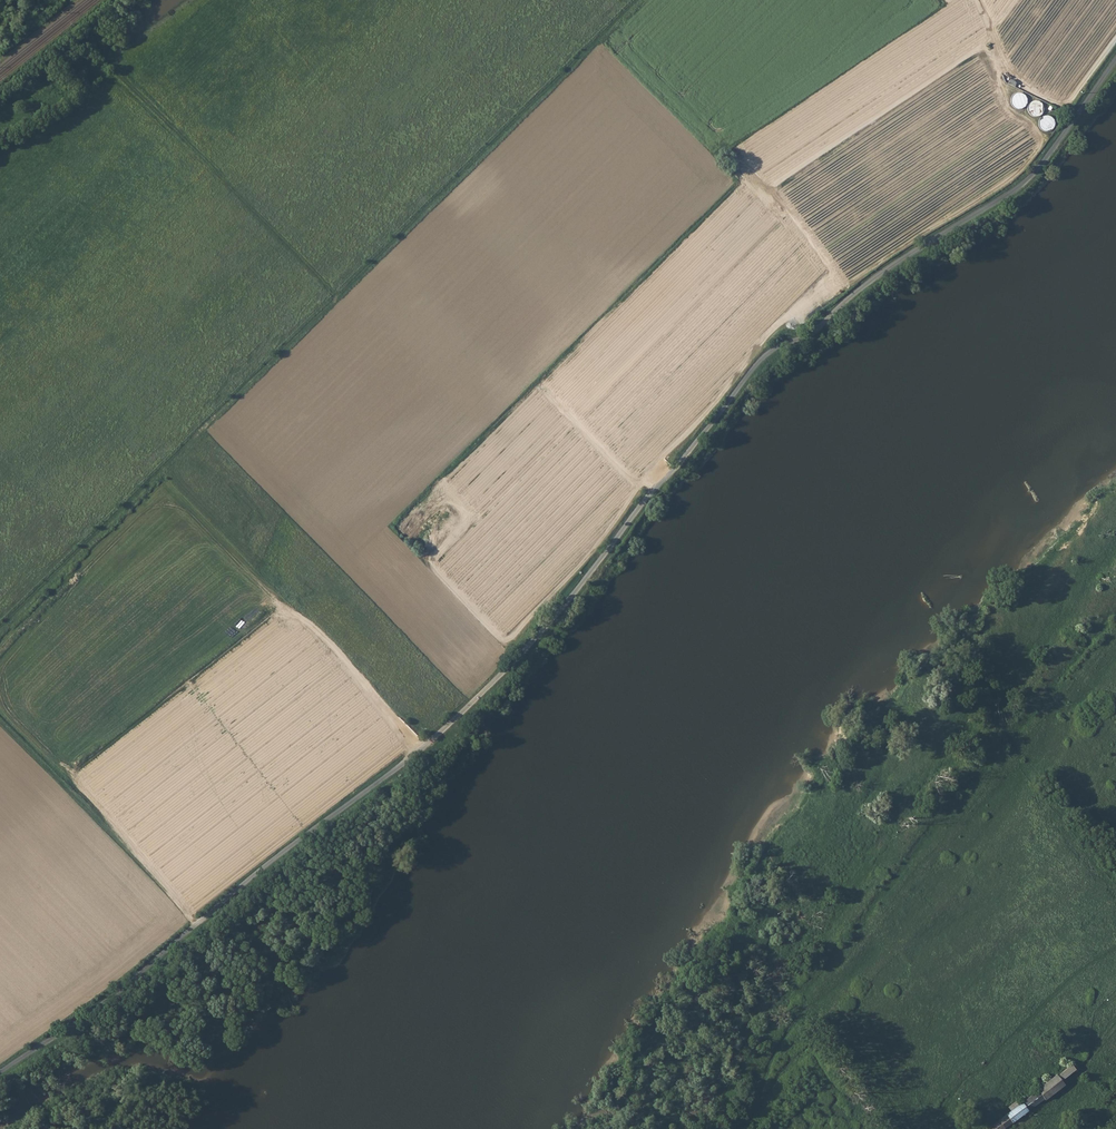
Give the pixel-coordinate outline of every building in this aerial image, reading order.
[(1052,1073),(1057,1080),(1072,1069),(1067,1061),(1052,1073)] [(1032,1088),(1040,1097),(1042,1100),(1061,1085),(1057,1080),(1052,1073),(1050,1071),(1031,1087),(1032,1088)] [(1032,1088),(994,1119),(1002,1128),(1040,1097),(1032,1088)]
